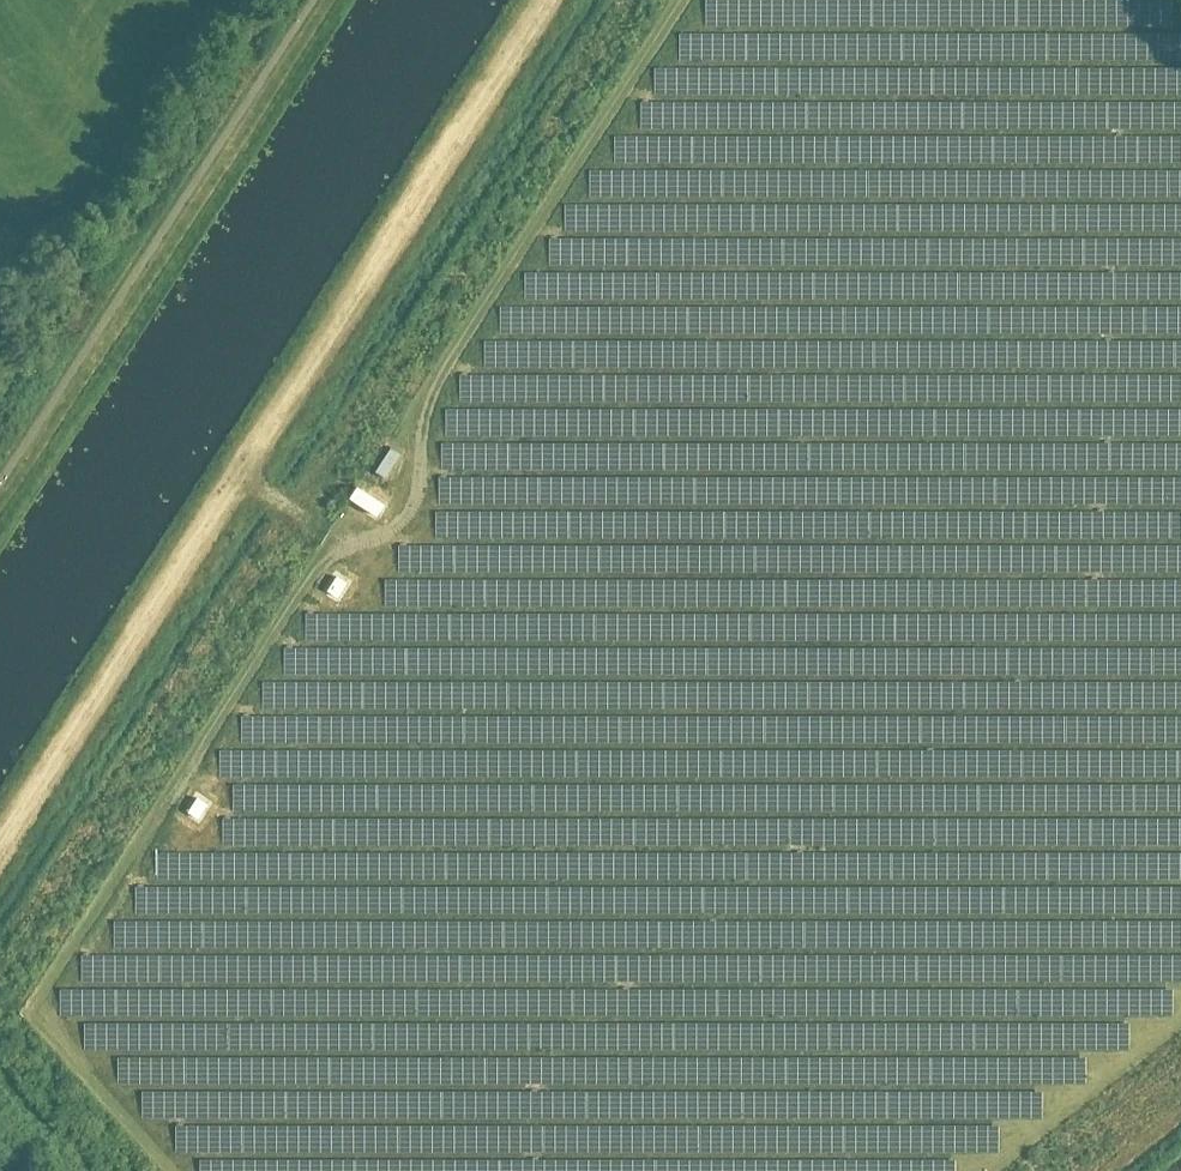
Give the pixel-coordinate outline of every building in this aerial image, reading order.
[(350,501),(376,518),(383,507),(357,490),(350,501)]
